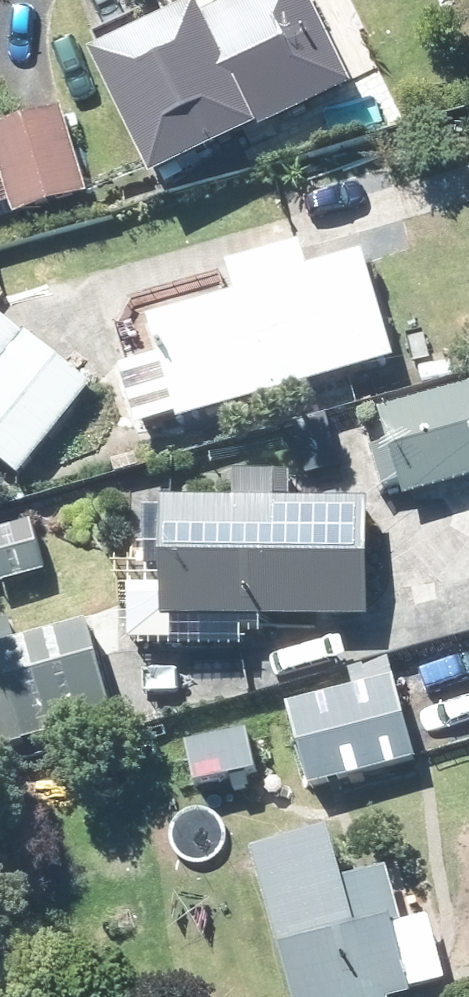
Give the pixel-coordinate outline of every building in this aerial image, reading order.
[(358,90),(313,0),(251,0),(213,19),(210,12),(192,20),(162,35),(102,64),(163,185),(358,90)] [(18,215),(92,193),(65,108),(60,110),(0,129),(0,208),(14,203),(18,215)] [(384,309),(373,269),(369,257),(315,273),(309,249),(234,271),(235,276),(170,294),(174,306),(156,311),(159,324),(169,360),(125,373),(137,417),(141,426),(185,414),(187,423),(399,361),(398,355),(384,309)] [(92,382),(0,311),(0,459),(24,477),(37,460),(71,418),(78,409),(96,386),(92,382)] [(374,397),(402,385),(394,367),(366,380),(374,397)] [(412,498),(468,482),(468,390),(386,413),(396,446),(376,451),(386,488),(407,482),(412,498)] [(307,465),(309,472),(339,465),(327,416),(296,425),(307,465)] [(310,502),(304,502),(280,501),(280,478),(239,477),(240,486),(240,502),(189,503),(170,502),(172,621),(375,620),(375,608),(375,527),(374,502),(344,501),(326,502),(310,502)] [(18,574),(14,556),(0,559),(0,578),(18,574)] [(109,721),(80,620),(0,643),(0,752),(109,721)] [(406,763),(419,760),(391,659),(328,677),(334,696),(294,707),(309,759),(313,774),(317,789),(333,783),(339,782),(397,765),(406,763)] [(258,773),(255,764),(250,735),(243,736),(198,745),(193,747),(201,785),(231,779),(253,775),(258,773)] [(352,865),(345,867),(336,834),(260,856),(300,996),(415,996),(421,995),(388,882),(380,857),(360,862),(352,865)]
